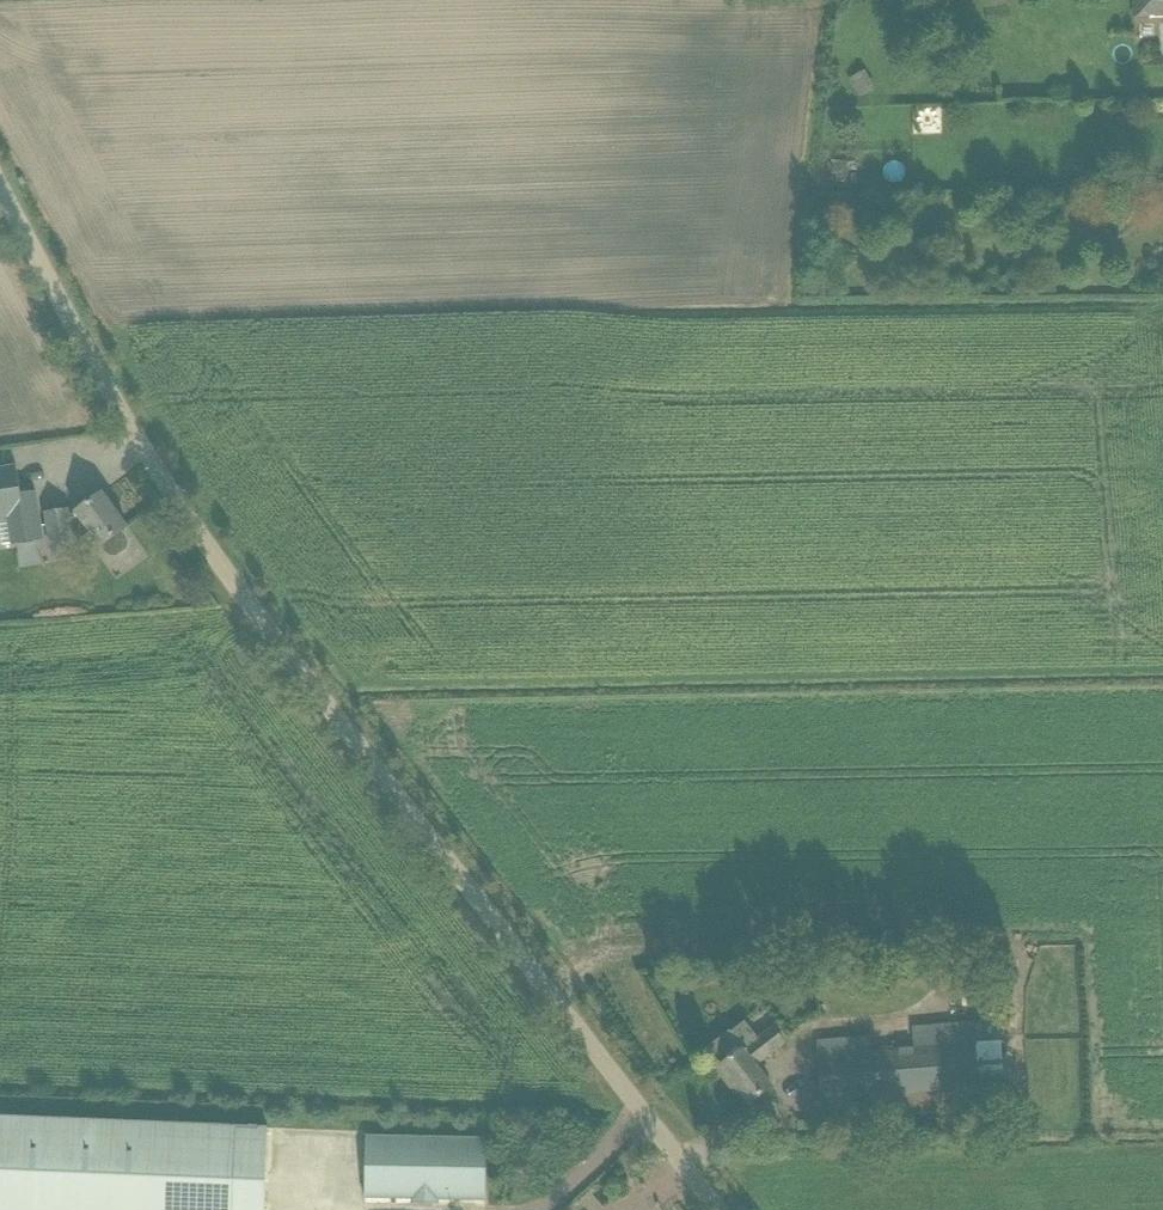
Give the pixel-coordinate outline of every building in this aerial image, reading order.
[(1139,16),(1162,15),(1162,0),(1138,0),(1139,16)] [(2,548),(43,541),(35,491),(20,493),(16,466),(0,468),(0,535),(2,548)] [(74,545),(73,538),(86,529),(100,547),(101,547),(108,556),(116,556),(127,549),(129,542),(123,531),(127,527),(103,493),(75,513),(76,514),(71,517),(70,513),(46,516),(50,548),(74,545)] [(816,1040),(817,1057),(820,1099),(1004,1086),(997,1019),(912,1025),(914,1050),(873,1053),(871,1037),(816,1040)] [(772,1028),(758,1039),(745,1022),(708,1050),(720,1065),(717,1067),(718,1069),(717,1069),(729,1085),(733,1082),(750,1104),(771,1088),(755,1066),(784,1044),(772,1028)] [(268,1128),(0,1117),(0,1209),(265,1209),(268,1128)] [(412,1203),(438,1204),(438,1199),(485,1200),(486,1139),(366,1136),(365,1198),(412,1198),(412,1203)]
